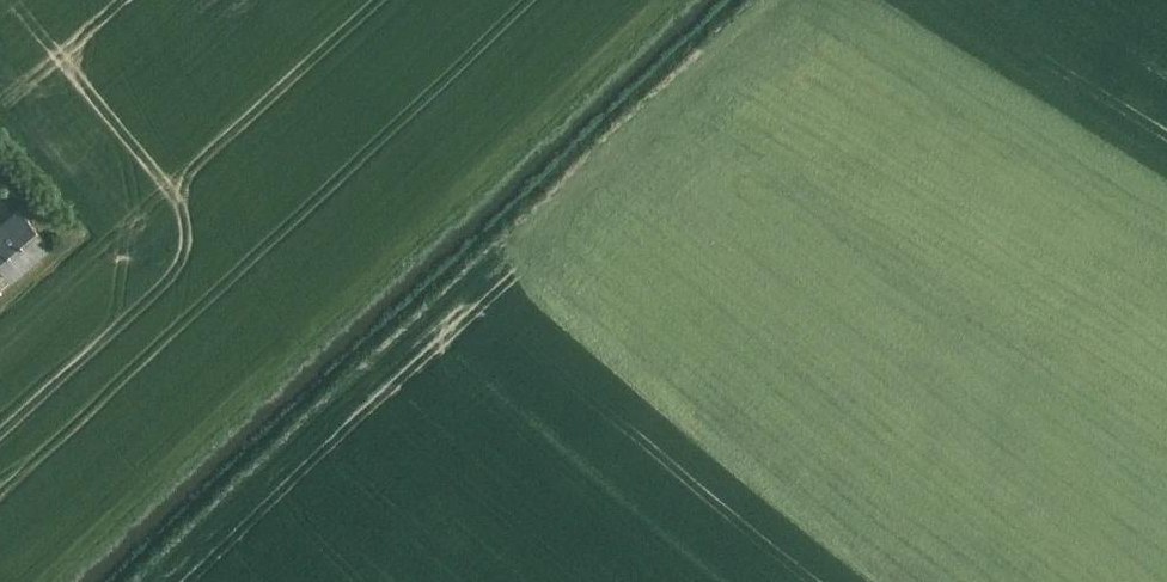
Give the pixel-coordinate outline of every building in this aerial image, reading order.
[(51,247),(18,210),(0,226),(0,293),(51,247)]
